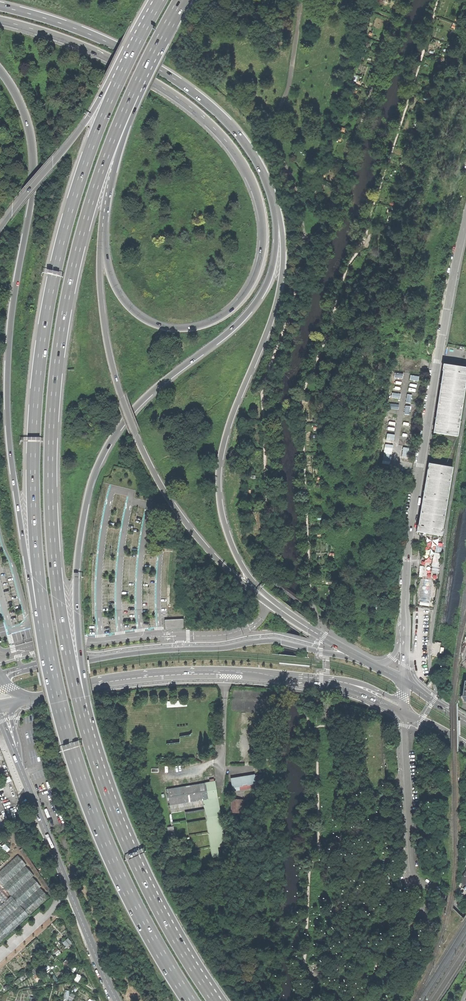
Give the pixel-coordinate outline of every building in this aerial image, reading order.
[(457,366),(444,364),(433,433),(444,435),(458,437),(465,387),(465,367),(457,366)] [(454,468),(429,464),(419,522),(418,526),(417,526),(416,533),(442,536),(443,530),(442,530),(454,468)] [(183,619),(165,620),(165,630),(184,629),(183,619)] [(1,771),(4,779),(9,777),(6,769),(1,771)] [(255,775),(232,780),(234,792),(258,788),(255,775)] [(215,780),(209,781),(210,782),(188,786),(166,789),(170,810),(203,805),(214,858),(220,856),(219,847),(226,846),(215,780)] [(232,813),(245,813),(245,799),(233,798),(232,813)] [(0,835),(0,846),(6,853),(9,850),(0,840),(2,838),(3,839),(8,836),(6,832),(1,836),(0,835)] [(10,857),(0,847),(0,866),(10,857)] [(51,897),(53,895),(22,848),(19,850),(51,897)] [(17,856),(0,871),(0,885),(11,897),(8,899),(0,890),(0,941),(48,897),(39,888),(41,887),(32,877),(33,876),(24,866),(25,865),(17,856)] [(425,927),(418,913),(405,919),(412,933),(425,927)] [(315,977),(318,977),(320,976),(321,976),(320,969),(319,969),(317,969),(314,970),(313,970),(312,970),(312,971),(311,972),(311,973),(311,974),(311,975),(312,976),(313,977),(314,977),(315,977)] [(76,993),(67,991),(64,1000),(68,1000),(69,999),(74,1000),(76,993)]
